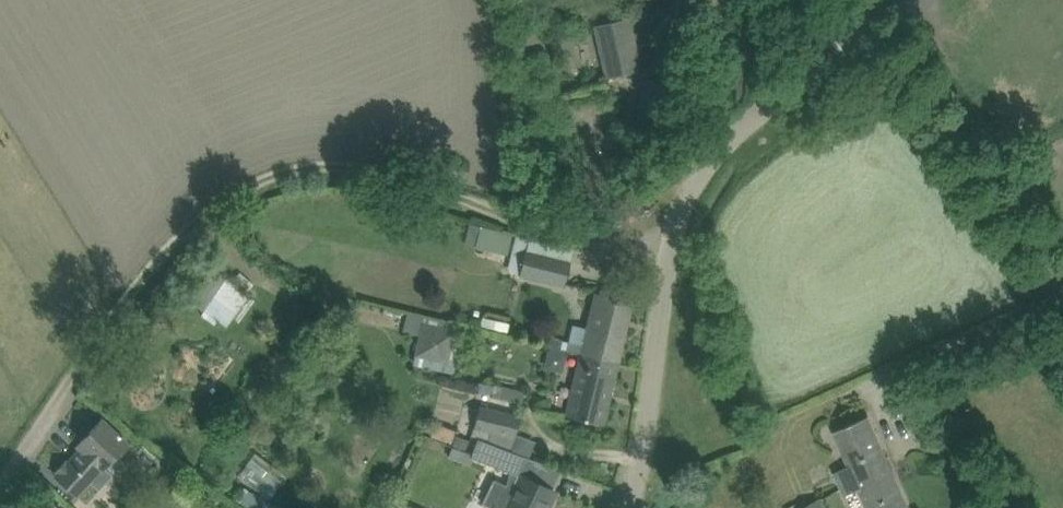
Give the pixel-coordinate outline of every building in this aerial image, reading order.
[(606,77),(643,69),(630,17),(594,26),(606,77)] [(481,226),(476,245),(507,253),(512,233),(481,226)] [(527,249),(520,275),(565,285),(571,259),(527,249)] [(204,310),(227,326),(250,294),(227,277),(204,310)] [(595,293),(587,327),(573,324),(567,349),(581,353),(618,362),(632,302),(595,293)] [(414,364),(455,373),(466,326),(408,313),(404,331),(420,335),(414,364)] [(603,424),(618,362),(581,353),(566,415),(603,424)] [(523,403),(526,391),(495,384),(495,385),(480,382),(478,391),(492,394),(492,396),(523,403)] [(478,405),(473,424),(515,435),(520,415),(478,405)] [(868,415),(834,430),(850,467),(834,474),(845,497),(862,489),(871,507),(909,507),(868,415)] [(65,459),(55,470),(58,473),(55,475),(76,495),(90,480),(99,488),(114,471),(106,463),(127,441),(118,433),(102,418),(77,445),(81,448),(68,462),(65,459)] [(472,456),(511,471),(507,484),(496,479),(484,504),(494,507),(544,507),(553,489),(517,472),(525,455),(478,438),(472,456)] [(237,500),(249,507),(288,507),(279,502),(277,505),(262,495),(262,496),(254,491),(253,492),(246,487),(237,500)] [(823,497),(803,507),(829,507),(823,497)]
